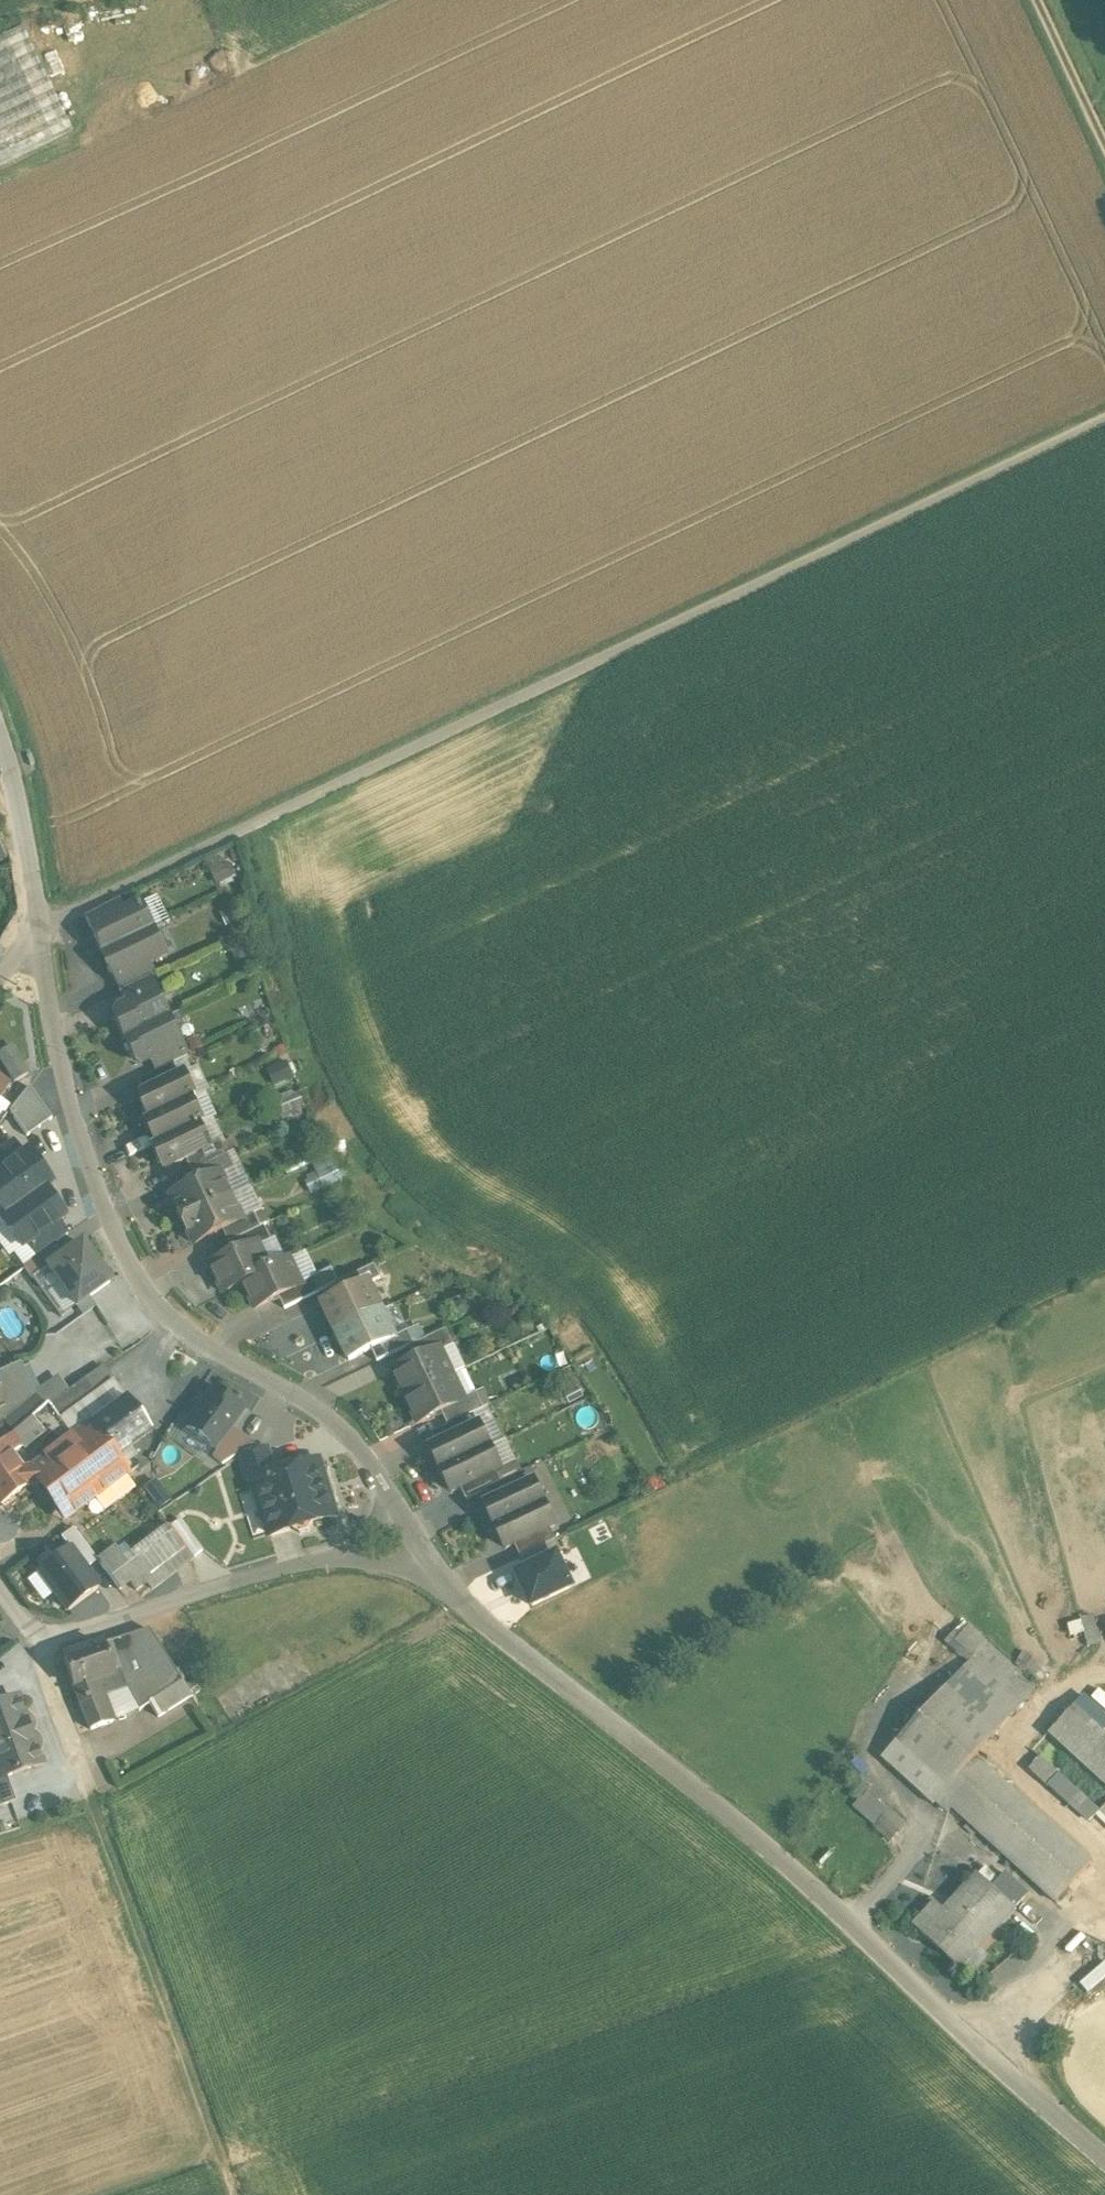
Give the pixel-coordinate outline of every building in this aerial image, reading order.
[(71,131),(22,28),(0,39),(0,164),(71,131)] [(120,899),(85,916),(91,928),(126,911),(120,899)] [(126,911),(91,928),(103,954),(155,929),(142,904),(126,911)] [(155,929),(103,954),(115,980),(151,963),(167,955),(155,929)] [(151,963),(115,980),(121,992),(150,978),(157,975),(151,963)] [(150,978),(121,992),(127,1005),(156,991),(150,978)] [(127,1005),(116,1010),(114,1017),(124,1039),(169,1017),(156,991),(127,1005)] [(169,1017),(124,1039),(135,1061),(142,1064),(153,1058),(182,1044),(169,1017)] [(182,1044),(153,1058),(159,1071),(174,1064),(175,1064),(188,1058),(182,1044)] [(1,1052),(16,1079),(30,1072),(14,1045),(1,1052)] [(159,1071),(138,1081),(144,1093),(180,1076),(175,1064),(174,1064),(159,1071)] [(11,1081),(0,1074),(0,1098),(11,1081)] [(144,1093),(139,1095),(150,1119),(151,1120),(193,1100),(197,1098),(185,1074),(180,1076),(144,1093)] [(8,1112),(27,1136),(52,1119),(29,1088),(8,1112)] [(193,1100),(151,1120),(150,1119),(146,1121),(158,1144),(158,1145),(200,1125),(204,1123),(193,1100)] [(211,1147),(200,1125),(158,1145),(158,1144),(154,1146),(166,1170),(187,1161),(212,1149),(211,1147)] [(221,1142),(211,1147),(212,1149),(187,1161),(192,1173),(195,1172),(195,1171),(228,1155),(221,1142)] [(22,1157),(13,1144),(0,1153),(0,1172),(22,1157)] [(6,1215),(44,1189),(51,1184),(28,1152),(22,1157),(0,1172),(0,1206),(6,1215)] [(228,1155),(195,1171),(195,1172),(200,1183),(220,1174),(221,1175),(234,1169),(228,1155)] [(314,1190),(342,1181),(335,1159),(307,1168),(314,1190)] [(200,1183),(173,1196),(184,1220),(232,1198),(221,1175),(220,1174),(200,1183)] [(64,1218),(44,1189),(6,1215),(0,1220),(0,1221),(20,1249),(35,1239),(59,1222),(64,1218)] [(232,1198),(184,1220),(195,1244),(223,1231),(243,1221),(242,1220),(232,1198)] [(243,1221),(223,1231),(229,1243),(261,1227),(254,1214),(242,1220),(243,1221)] [(27,1245),(36,1257),(68,1233),(59,1222),(35,1239),(27,1245)] [(229,1243),(234,1255),(258,1243),(259,1245),(271,1240),(265,1226),(261,1227),(229,1243)] [(76,1307),(110,1283),(82,1243),(63,1256),(48,1267),(76,1307)] [(234,1255),(211,1266),(223,1293),(243,1283),(243,1282),(271,1269),(270,1268),(259,1245),(258,1243),(234,1255)] [(48,1267),(63,1256),(54,1244),(36,1257),(24,1266),(33,1278),(48,1267)] [(290,1259),(270,1268),(271,1269),(243,1282),(243,1283),(255,1308),(279,1297),(303,1285),(302,1283),(290,1259)] [(375,1266),(339,1283),(345,1295),(369,1284),(369,1285),(381,1279),(375,1266)] [(314,1278),(302,1283),(303,1285),(279,1297),(285,1309),(320,1292),(314,1278)] [(345,1295),(323,1305),(336,1333),(382,1311),(369,1285),(369,1284),(345,1295)] [(382,1311),(336,1333),(350,1361),(372,1350),(396,1339),(395,1338),(382,1311)] [(413,1345),(410,1347),(417,1360),(441,1349),(442,1351),(454,1345),(446,1329),(413,1345)] [(396,1339),(372,1350),(377,1362),(410,1347),(413,1345),(407,1332),(395,1338),(396,1339)] [(417,1360),(393,1372),(405,1398),(453,1375),(442,1351),(441,1349),(417,1360)] [(2,1421),(34,1394),(39,1390),(26,1362),(16,1367),(23,1380),(0,1394),(0,1422),(2,1421)] [(114,1382),(102,1365),(84,1379),(95,1396),(114,1382)] [(0,1374),(0,1394),(23,1380),(16,1367),(0,1374)] [(34,1394),(43,1408),(48,1405),(59,1398),(71,1389),(62,1375),(39,1390),(34,1394)] [(453,1375),(405,1398),(418,1423),(442,1412),(465,1401),(464,1399),(453,1375)] [(71,1389),(59,1398),(48,1405),(56,1417),(64,1411),(67,1416),(95,1396),(84,1379),(71,1389)] [(214,1447),(244,1410),(217,1390),(188,1427),(214,1447)] [(476,1393),(464,1399),(465,1401),(442,1412),(448,1426),(466,1417),(484,1409),(476,1393)] [(34,1394),(2,1421),(14,1434),(43,1408),(34,1394)] [(73,1439),(85,1456),(106,1441),(116,1456),(125,1450),(151,1431),(127,1399),(73,1439)] [(14,1434),(0,1446),(8,1457),(9,1457),(56,1417),(48,1405),(43,1408),(14,1434)] [(448,1426),(431,1434),(437,1446),(472,1429),(466,1417),(448,1426)] [(0,1446),(14,1434),(2,1421),(0,1422),(0,1446)] [(437,1446),(431,1449),(442,1470),(490,1447),(479,1426),(472,1429),(437,1446)] [(253,1445),(234,1431),(213,1457),(223,1465),(253,1445)] [(116,1456),(106,1441),(85,1456),(73,1439),(72,1438),(71,1438),(72,1439),(43,1461),(41,1467),(46,1485),(69,1517),(110,1487),(125,1475),(128,1473),(116,1456)] [(30,1485),(9,1457),(8,1457),(0,1446),(0,1507),(30,1485)] [(490,1447),(442,1470),(452,1492),(461,1488),(496,1471),(500,1469),(490,1447)] [(269,1449),(239,1458),(250,1492),(261,1489),(258,1481),(277,1475),(269,1449)] [(137,1467),(125,1450),(116,1456),(128,1473),(137,1467)] [(277,1475),(258,1481),(261,1489),(274,1534),(292,1528),(293,1530),(300,1534),(310,1532),(314,1524),(313,1522),(335,1515),(318,1463),(277,1475)] [(496,1471),(461,1488),(466,1500),(486,1490),(502,1483),(496,1471)] [(502,1483),(486,1490),(492,1502),(528,1485),(522,1473),(502,1483)] [(134,1488),(125,1475),(110,1487),(119,1499),(134,1488)] [(159,1509),(169,1501),(153,1481),(144,1489),(159,1509)] [(492,1502),(486,1505),(496,1527),(544,1504),(534,1482),(528,1485),(492,1502)] [(544,1504),(496,1527),(507,1549),(515,1545),(551,1528),(555,1526),(544,1504)] [(180,1521),(168,1527),(193,1560),(203,1553),(180,1521)] [(168,1527),(117,1565),(134,1588),(136,1591),(146,1583),(152,1590),(193,1560),(168,1527)] [(551,1528),(515,1545),(521,1557),(556,1540),(551,1528)] [(63,1538),(85,1570),(96,1563),(73,1531),(63,1538)] [(556,1540),(521,1557),(527,1570),(557,1556),(557,1558),(563,1555),(556,1540)] [(85,1570),(70,1550),(40,1572),(69,1610),(98,1587),(85,1570)] [(557,1558),(557,1556),(527,1570),(517,1575),(532,1607),(572,1588),(557,1558)] [(134,1588),(117,1565),(107,1573),(124,1596),(134,1588)] [(939,1635),(971,1661),(986,1643),(955,1616),(939,1635)] [(1070,1621),(1072,1634),(1086,1632),(1088,1645),(1101,1643),(1096,1617),(1070,1621)] [(148,1630),(109,1643),(119,1671),(165,1655),(148,1630)] [(971,1661),(941,1693),(991,1738),(1036,1687),(986,1643),(971,1661)] [(103,1645),(64,1658),(74,1687),(93,1680),(112,1674),(103,1645)] [(165,1655),(119,1671),(127,1689),(133,1701),(139,1711),(149,1705),(182,1683),(165,1655)] [(93,1680),(74,1687),(80,1704),(91,1729),(113,1722),(102,1690),(97,1692),(93,1680)] [(191,1696),(182,1683),(149,1705),(157,1718),(191,1696)] [(1092,1864),(975,1758),(993,1739),(991,1738),(941,1693),(898,1740),(948,1786),(934,1801),(948,1813),(953,1808),(1057,1903),(1092,1864)] [(27,1732),(21,1718),(24,1717),(17,1698),(0,1705),(0,1742),(27,1732)] [(133,1701),(125,1707),(130,1716),(139,1711),(133,1701)] [(1035,1752),(1099,1811),(1104,1804),(1104,1752),(1067,1717),(1035,1752)] [(0,1742),(0,1779),(7,1777),(41,1765),(34,1746),(32,1747),(27,1732),(0,1742)] [(948,1786),(898,1740),(877,1763),(921,1803),(928,1796),(934,1801),(948,1786)] [(16,1802),(7,1777),(0,1779),(0,1807),(16,1802)] [(866,1793),(852,1810),(890,1841),(904,1824),(866,1793)] [(992,1889),(1015,1910),(1028,1896),(1005,1875),(992,1889)] [(978,1876),(945,1912),(936,1904),(914,1927),(960,1969),(1015,1910),(992,1889),(978,1876)] [(1104,1976),(1104,1961),(1101,1958),(1081,1984),(1092,1992),(1104,1976)]
